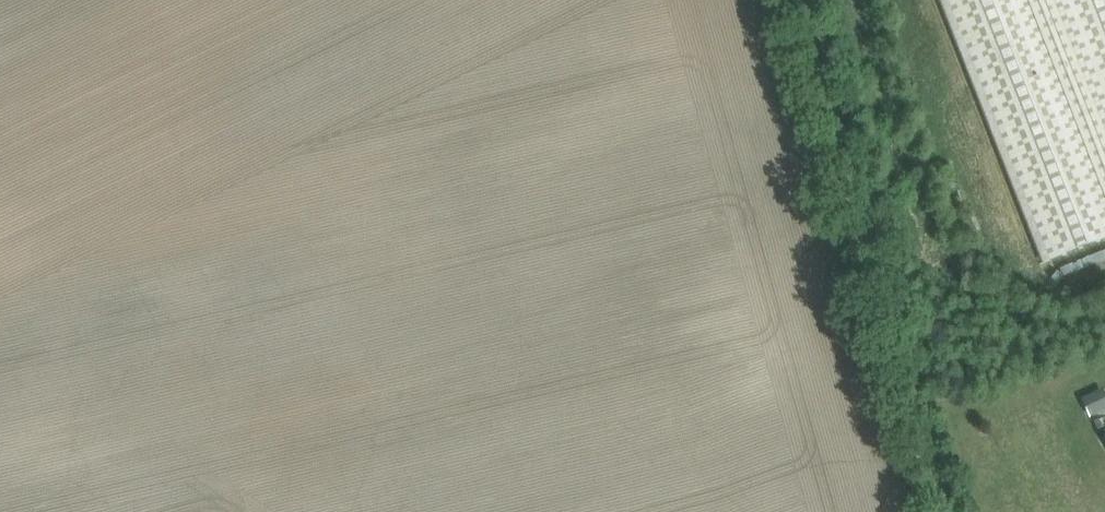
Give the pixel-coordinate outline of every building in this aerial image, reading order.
[(1045,263),(1104,239),(1104,0),(941,0),(1045,263)] [(1082,399),(1090,415),(1104,408),(1104,399),(1100,390),(1082,399)]
